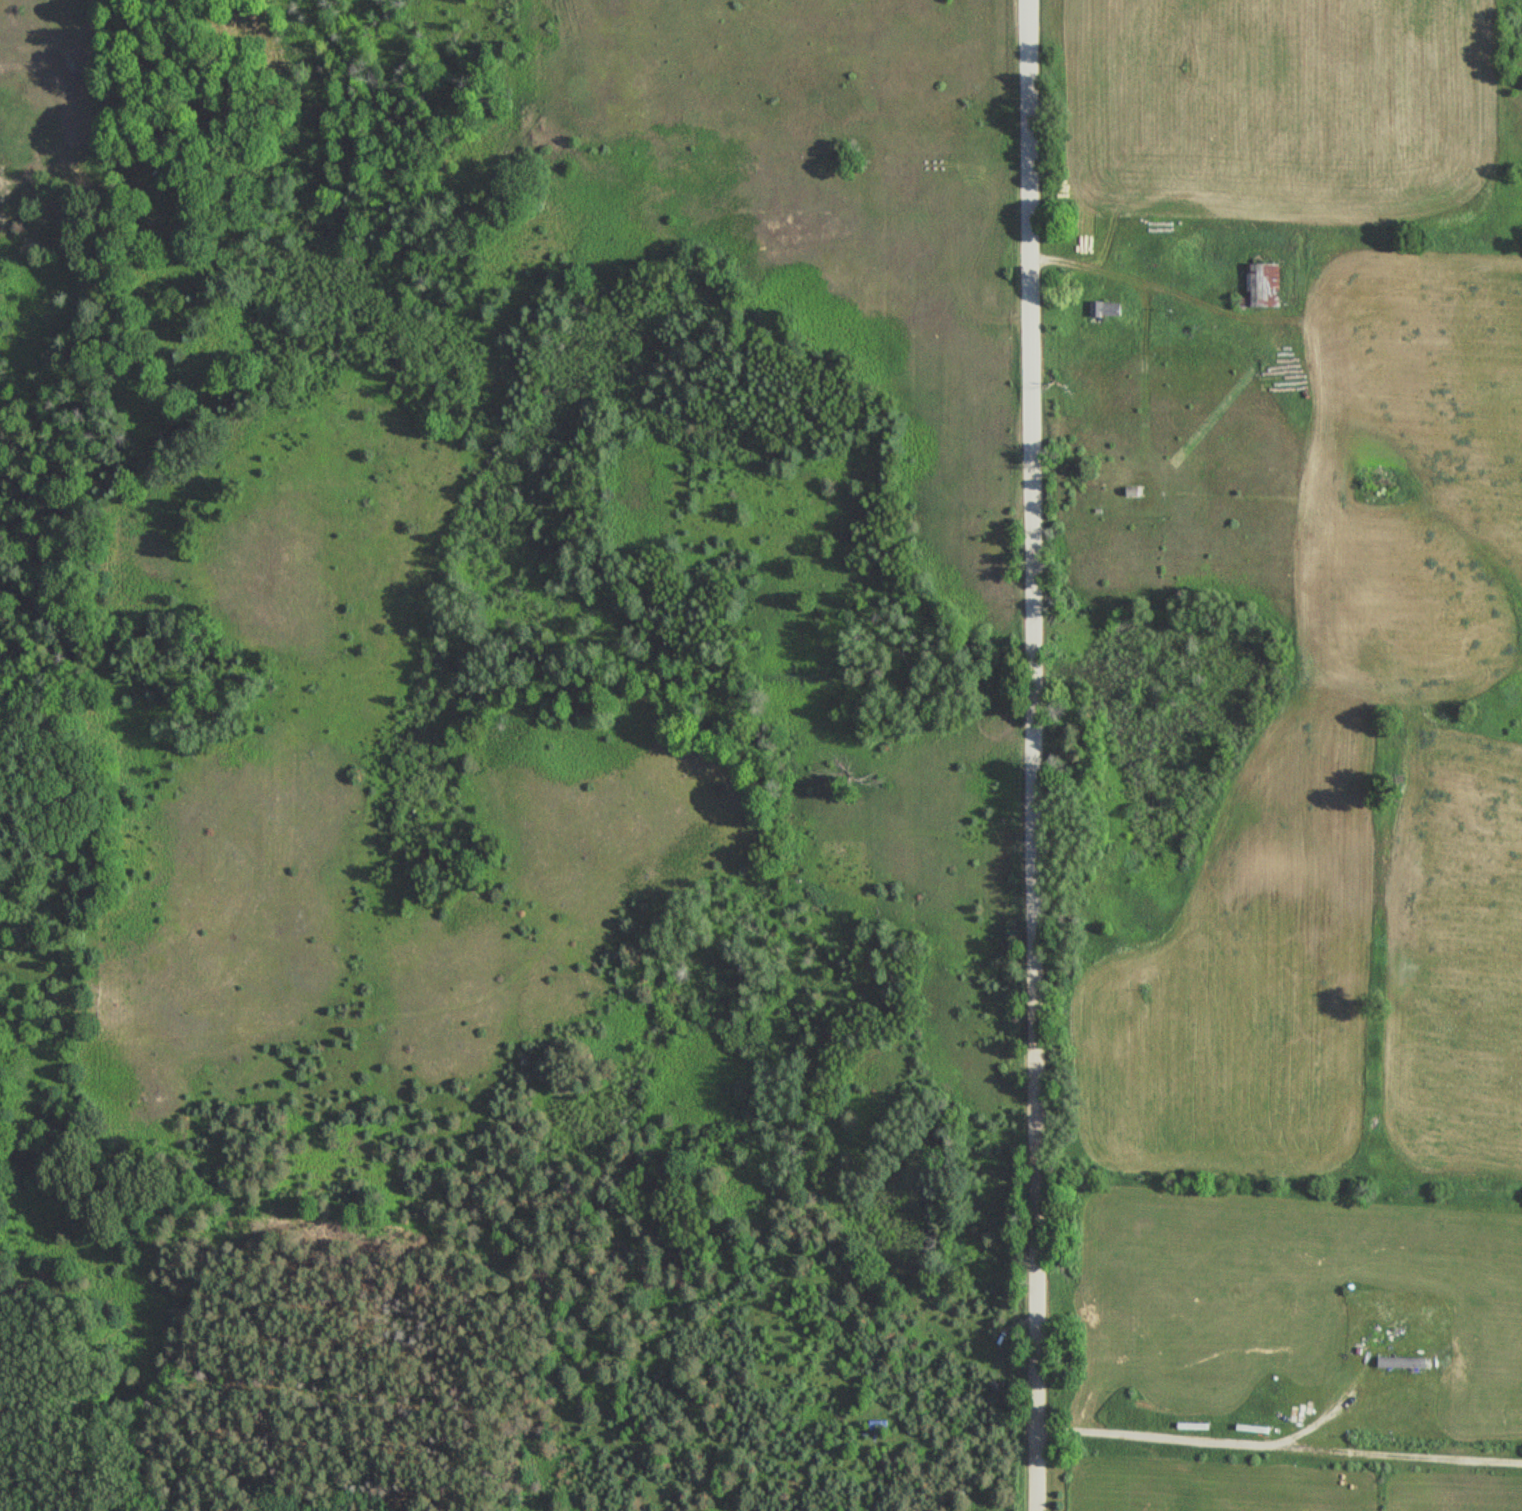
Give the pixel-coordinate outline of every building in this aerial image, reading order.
[(1282,264),(1247,264),(1247,307),(1282,307),(1282,264)] [(1092,316),(1126,316),(1126,302),(1092,302),(1092,316)] [(1381,1367),(1427,1367),(1427,1359),(1381,1359),(1381,1367)]
